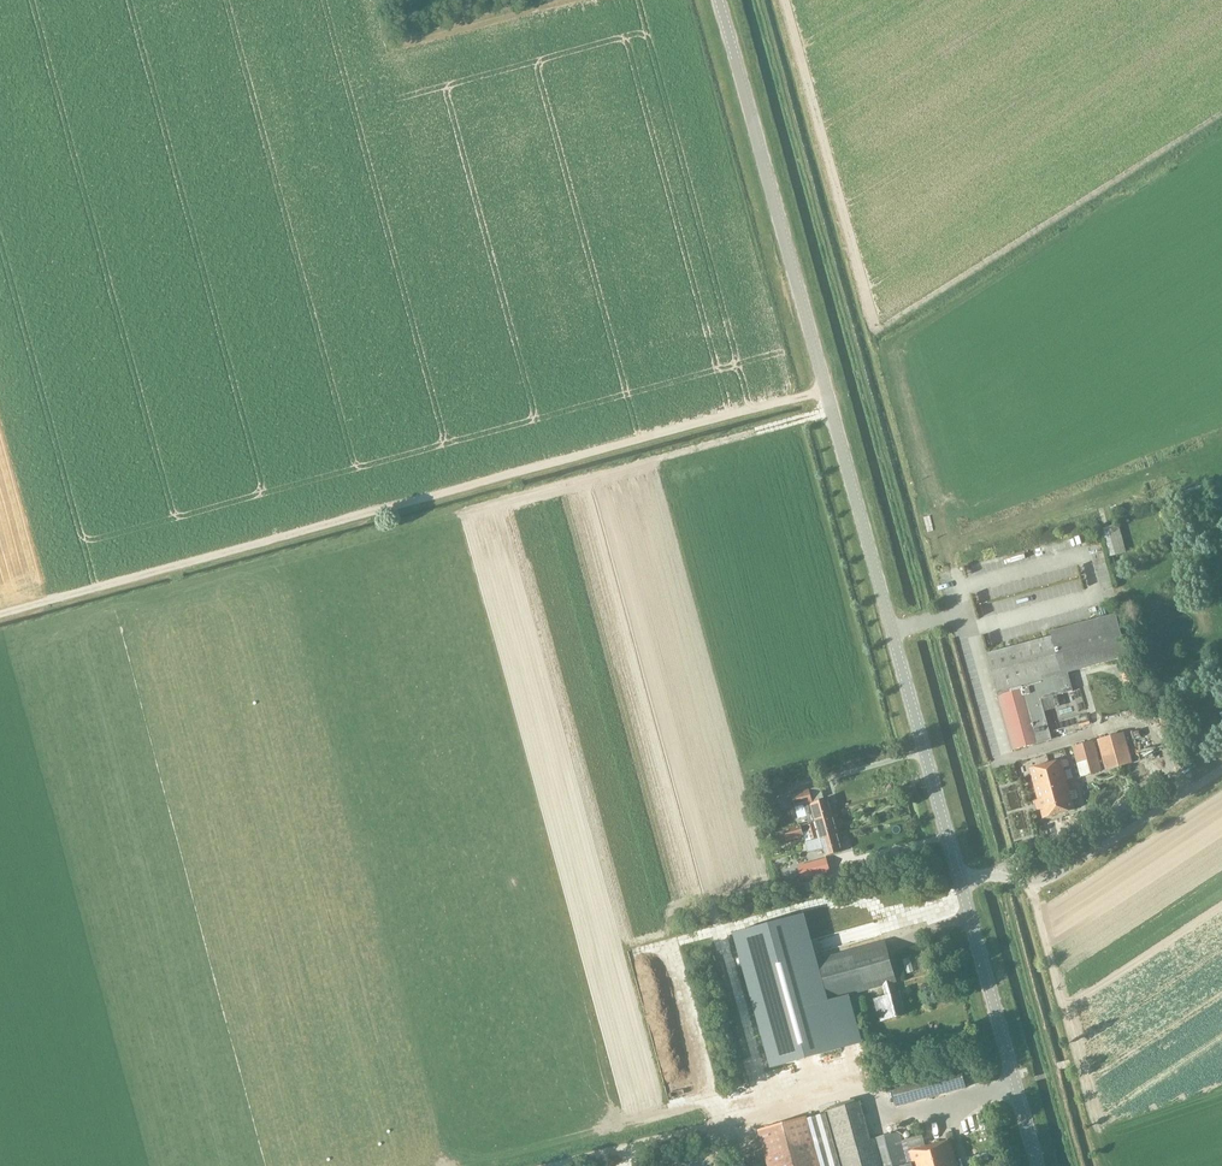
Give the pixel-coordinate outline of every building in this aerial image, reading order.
[(1200,485),(1177,492),(1177,493),(1179,500),(1203,493),(1200,486),(1200,485)] [(1109,527),(1117,557),(1127,554),(1119,524),(1113,526),(1109,527)] [(1100,529),(1108,559),(1117,557),(1109,527),(1100,529)] [(996,652),(986,654),(988,663),(995,685),(997,693),(998,697),(999,702),(1007,730),(1012,750),(1025,746),(1039,742),(1048,740),(1050,739),(1049,733),(1045,719),(1044,716),(1043,712),(1041,706),(1040,700),(1058,695),(1066,693),(1072,691),(1071,686),(1067,673),(1072,672),(1088,667),(1111,661),(1118,659),(1123,658),(1130,656),(1121,623),(1118,613),(1114,614),(1110,615),(1104,617),(1099,618),(1089,621),(1083,623),(1050,632),(1051,637),(1048,637),(1042,639),(1015,646),(1012,647),(1009,648),(1005,649),(996,652)] [(1123,658),(1118,659),(1118,662),(1126,688),(1139,684),(1133,664),(1132,661),(1132,658),(1131,655),(1130,656),(1123,658)] [(1041,706),(1043,712),(1061,707),(1058,695),(1040,700),(1041,706)] [(1111,736),(1099,740),(1107,770),(1123,765),(1133,763),(1124,732),(1111,736)] [(1077,745),(1072,747),(1080,778),(1102,772),(1094,741),(1088,743),(1077,745)] [(1047,765),(1029,770),(1032,778),(1043,819),(1075,811),(1072,801),(1078,799),(1076,790),(1070,791),(1064,769),(1070,767),(1068,759),(1051,764),(1047,765)] [(828,799),(812,804),(808,790),(791,795),(794,807),(803,804),(808,822),(808,823),(833,817),(828,799)] [(811,841),(838,834),(833,817),(808,823),(808,822),(782,830),(785,839),(802,834),(801,831),(808,829),(811,840),(811,841)] [(811,841),(811,840),(804,842),(807,851),(822,847),(824,855),(824,856),(843,851),(842,850),(838,834),(811,841)] [(830,872),(826,858),(798,865),(801,880),(830,872)] [(830,1000),(819,959),(816,960),(803,914),(733,934),(771,1068),(841,1049),(827,1000),(830,1000)] [(880,922),(865,923),(865,931),(880,930),(880,922)] [(885,942),(819,959),(830,1000),(883,985),(885,996),(896,993),(893,983),(896,982),(885,942)] [(896,993),(885,996),(875,999),(875,1000),(877,999),(882,1019),(876,1021),(876,1022),(905,1014),(899,993),(896,993)] [(959,1065),(891,1083),(897,1106),(965,1088),(959,1065)] [(759,1131),(768,1165),(903,1165),(908,1164),(899,1131),(870,1139),(860,1102),(826,1111),(826,1110),(823,1111),(823,1114),(759,1131)] [(910,1136),(904,1138),(906,1146),(913,1144),(910,1136)] [(909,1151),(913,1165),(957,1165),(950,1140),(909,1151)]
